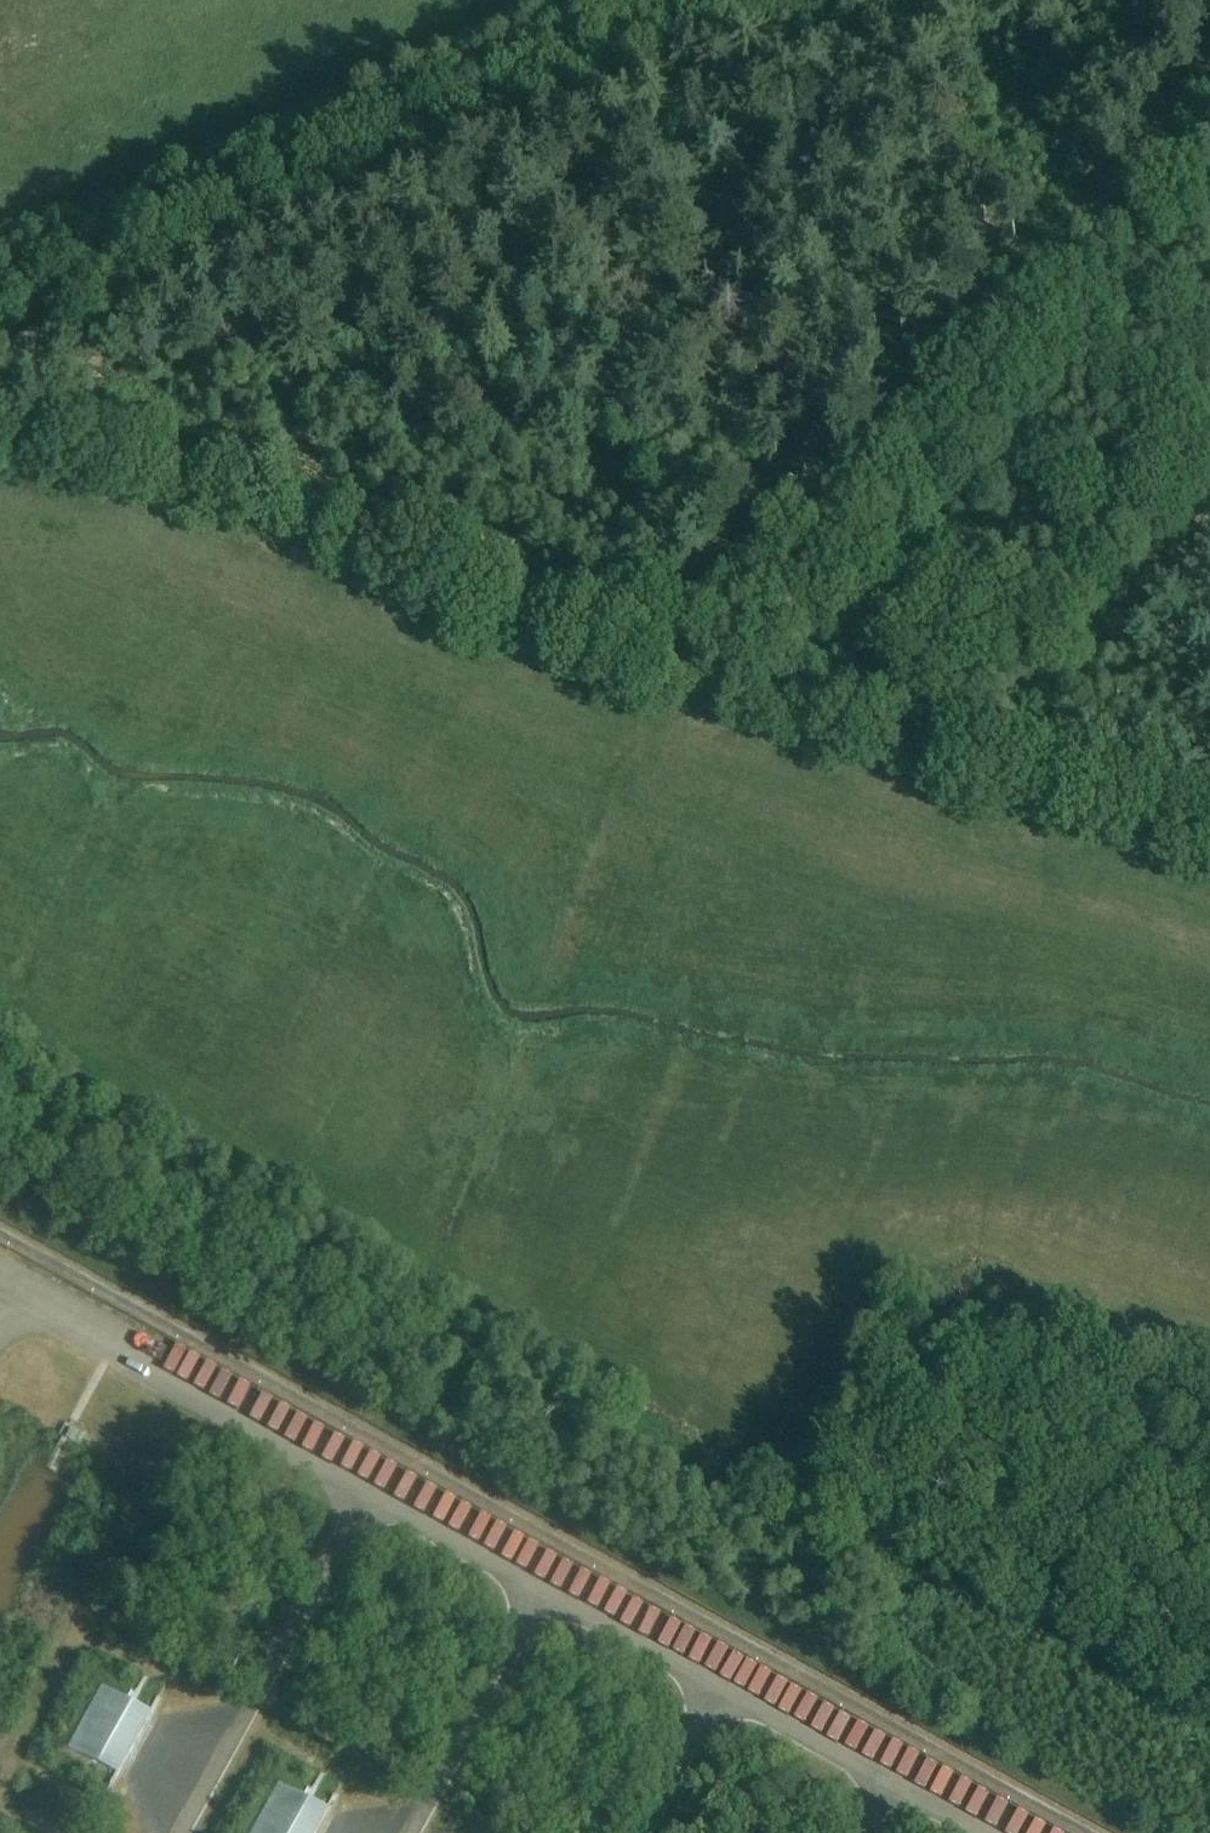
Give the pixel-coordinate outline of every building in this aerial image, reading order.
[(146,1713),(98,1686),(63,1749),(111,1775),(146,1713)] [(277,1785),(250,1832),(312,1832),(325,1811),(277,1785)]
